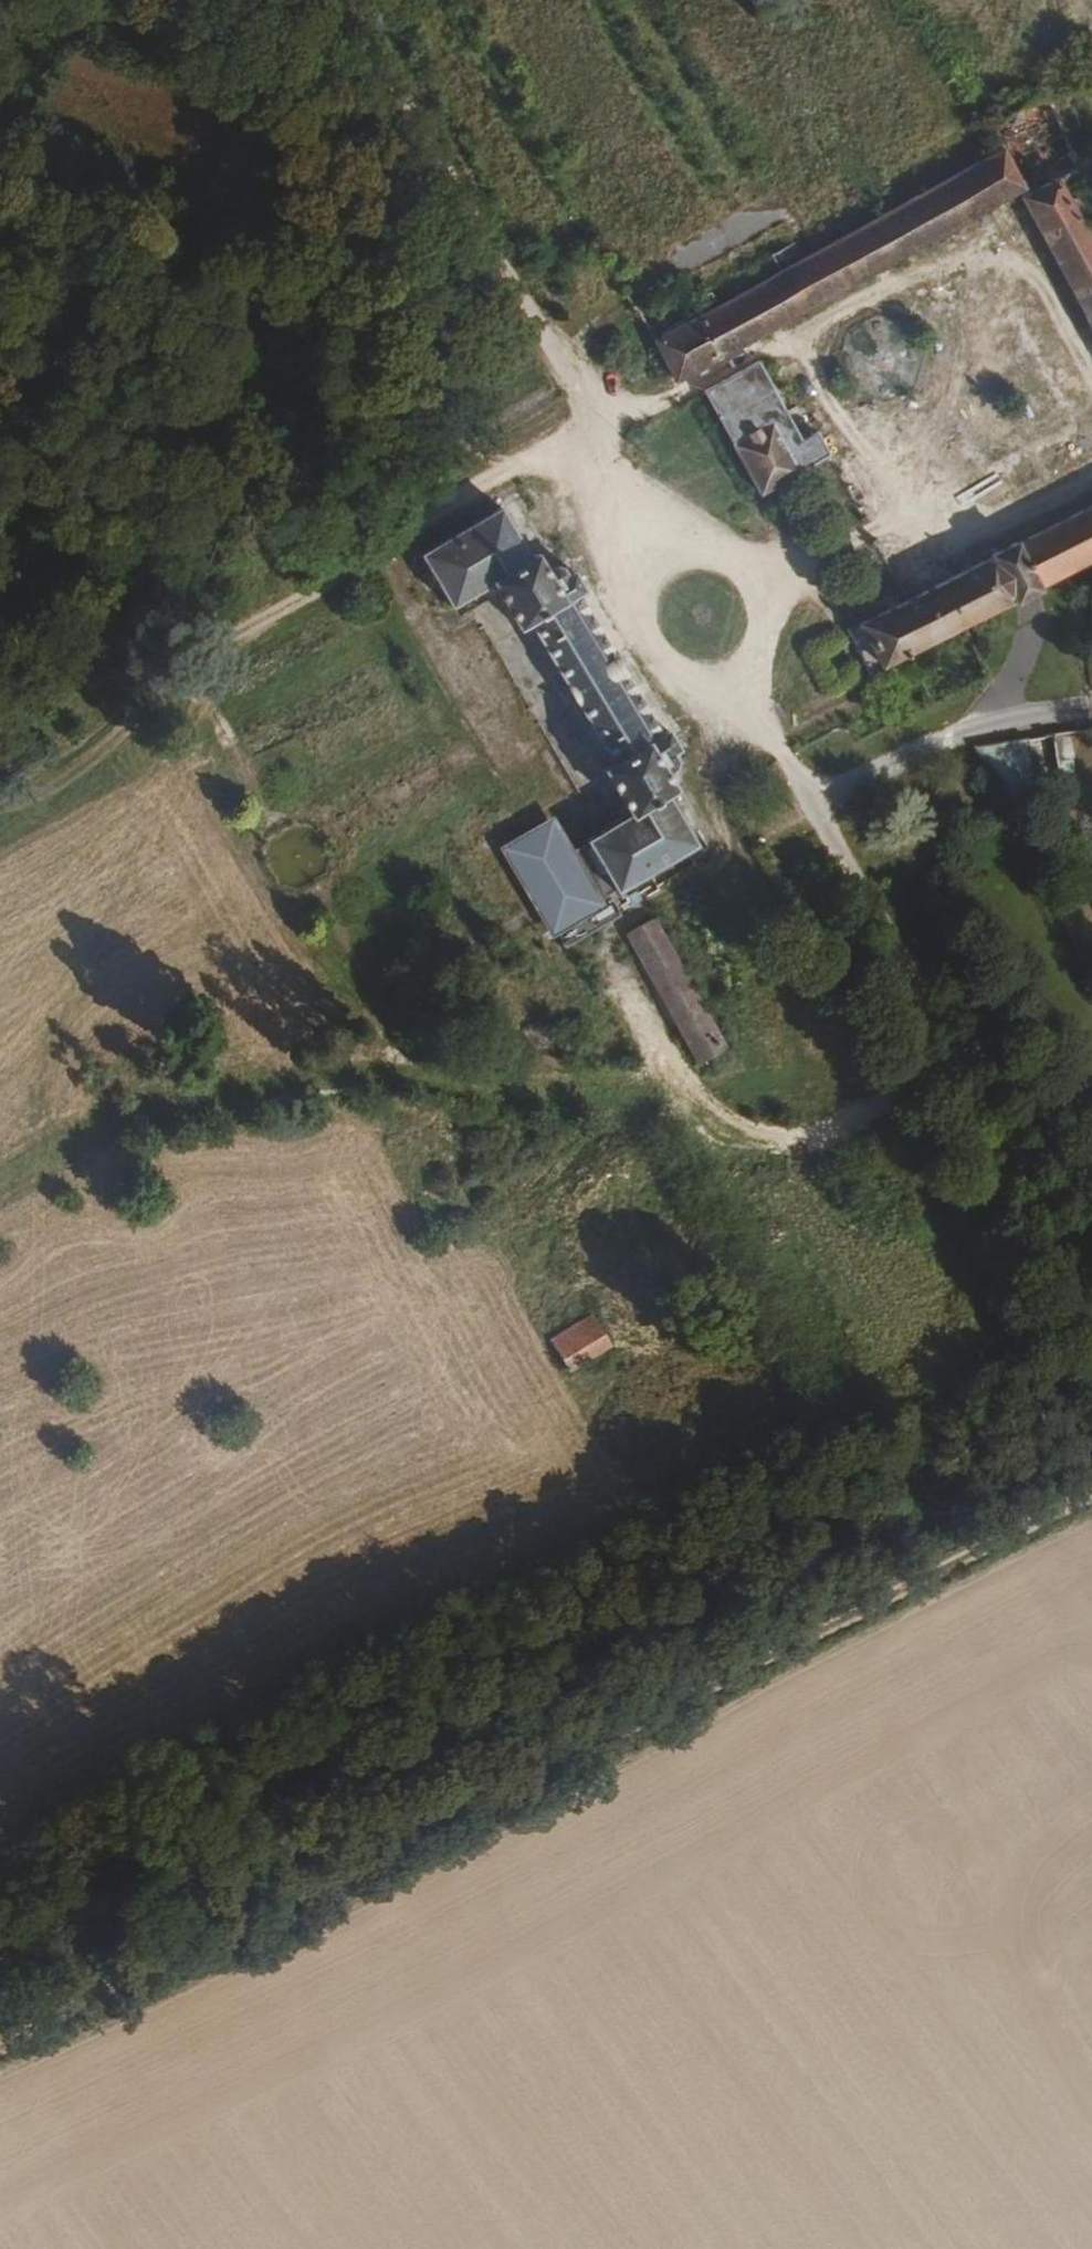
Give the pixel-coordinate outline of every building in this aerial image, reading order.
[(1066,94),(1050,100),(1047,95),(987,127),(999,153),(653,344),(673,383),(1017,193),(1091,333),(1091,240),(1076,209),(1086,204),(1077,186),(1065,192),(1059,179),(1077,168),(1059,126),(1073,117),(1066,94)] [(757,367),(702,394),(756,493),(825,455),(817,438),(809,438),(794,409),(781,415),(757,367)] [(847,633),(868,674),(1004,605),(1009,607),(1038,593),(1041,587),(1075,570),(1088,594),(1091,593),(1091,508),(847,633)] [(534,892),(527,902),(545,934),(547,934),(556,952),(612,923),(602,903),(609,899),(610,902),(695,851),(669,801),(673,797),(673,773),(667,760),(675,755),(662,734),(655,739),(575,600),(580,593),(571,577),(562,581),(555,568),(536,554),(526,559),(497,512),(424,556),(450,604),(488,583),(516,629),(527,624),(611,767),(601,772),(626,821),(582,845),(583,849),(562,859),(547,828),(508,848),(534,892)] [(995,809),(1037,808),(1036,782),(1049,782),(1048,764),(1030,764),(1030,745),(993,746),(995,809)] [(500,852),(527,902),(534,892),(508,848),(500,852)] [(650,921),(625,935),(691,1055),(715,1041),(650,921)] [(595,1332),(557,1354),(566,1371),(604,1350),(595,1332)]
